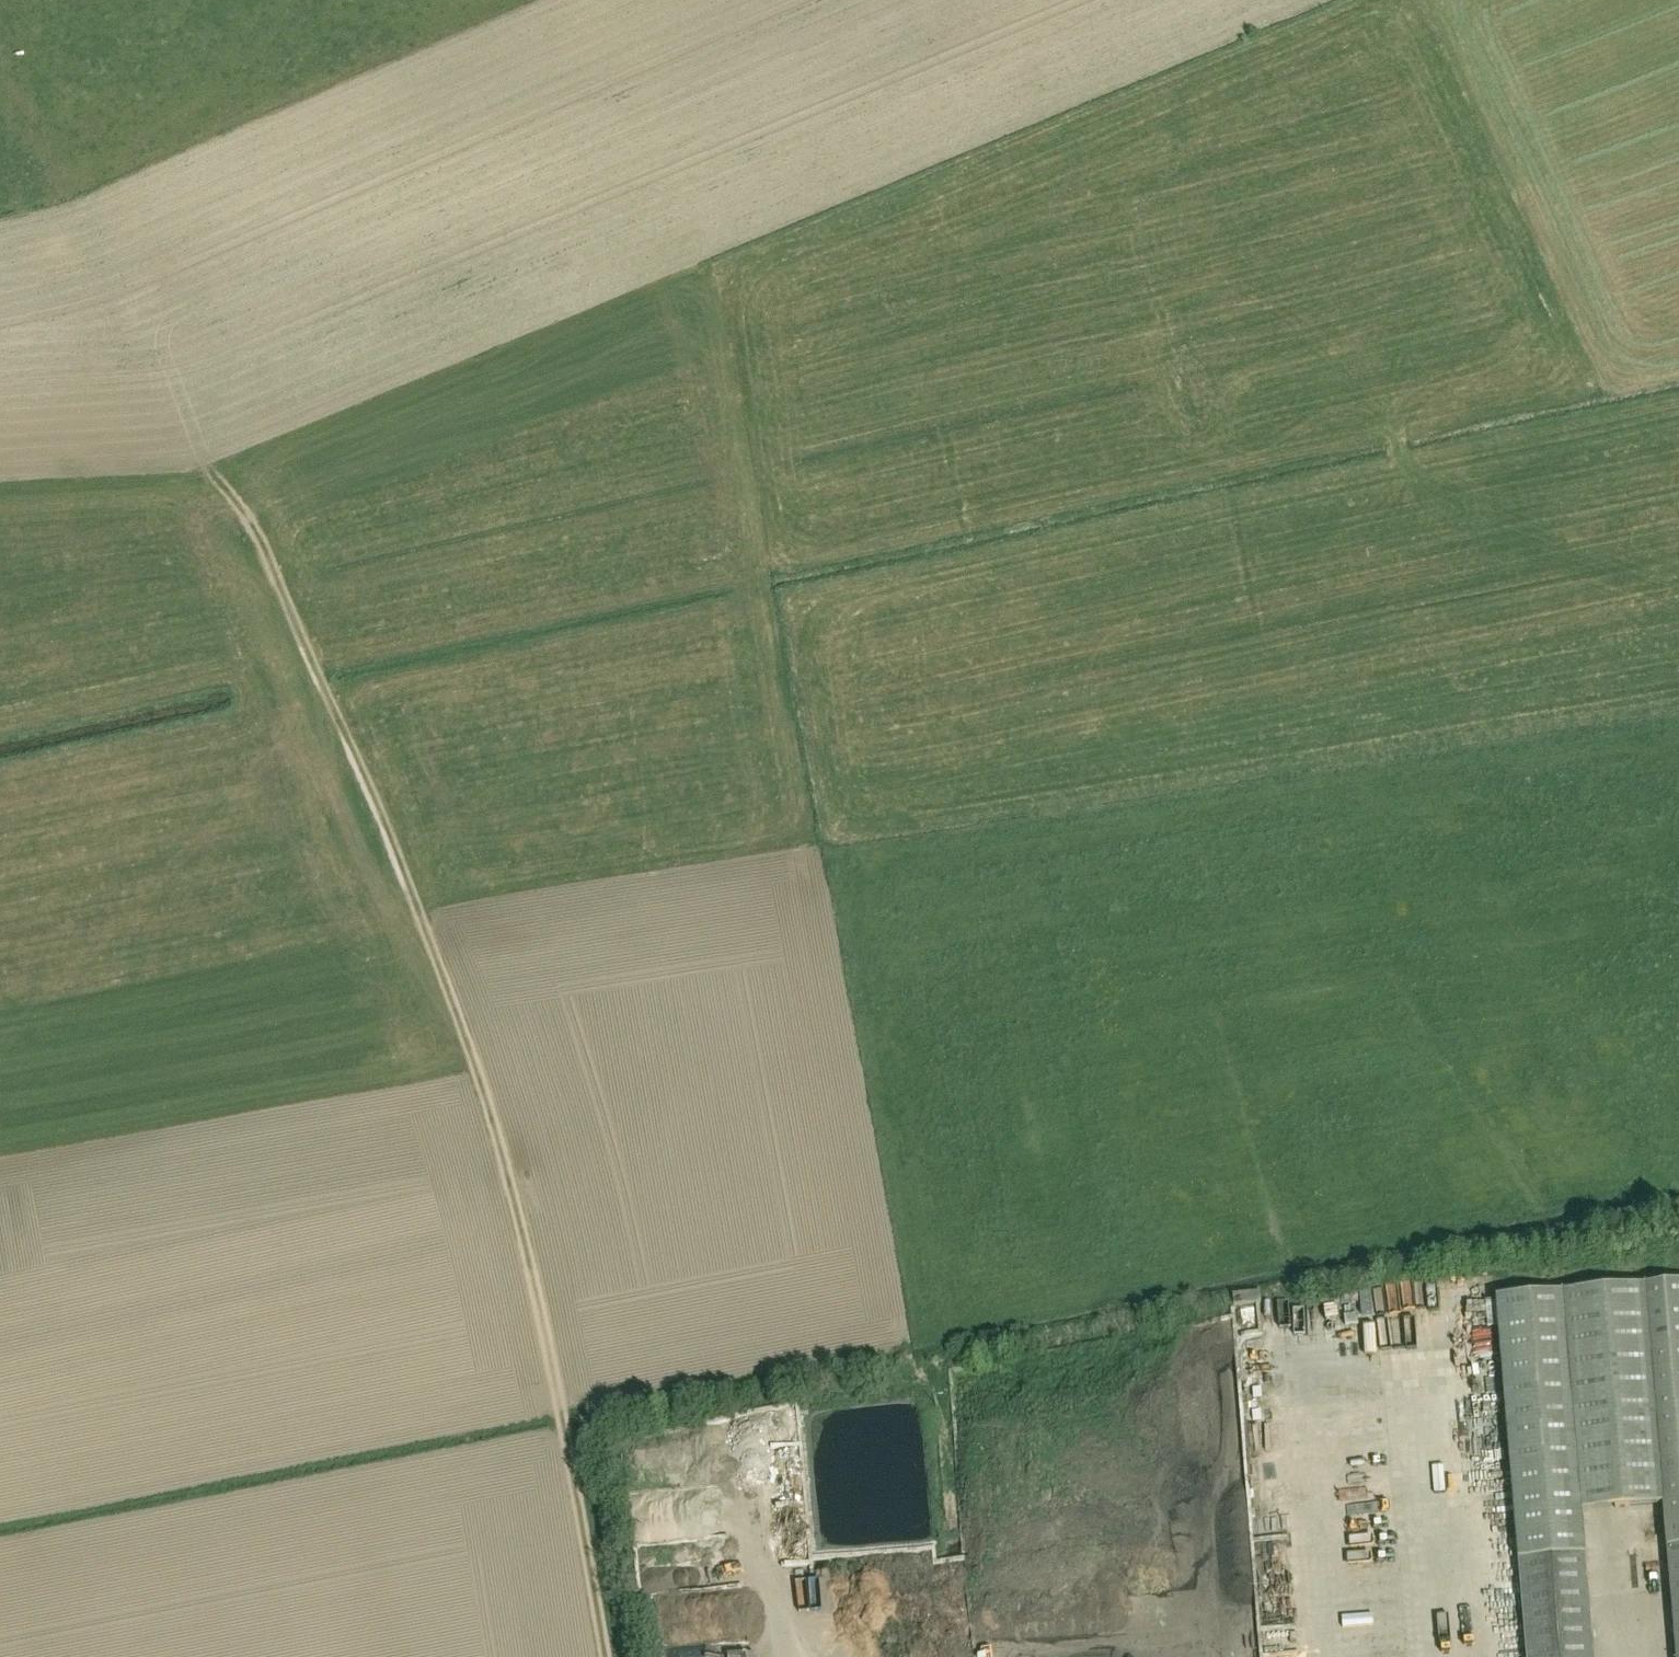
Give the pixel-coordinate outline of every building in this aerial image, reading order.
[(1519,1562),(1585,1554),(1581,1511),(1664,1504),(1677,1656),(1678,1656),(1678,1283),(1497,1298),(1519,1562)] [(1348,1362),(1333,1360),(1331,1373),(1347,1375),(1348,1362)] [(1520,1579),(1526,1656),(1596,1656),(1589,1574),(1520,1579)]
